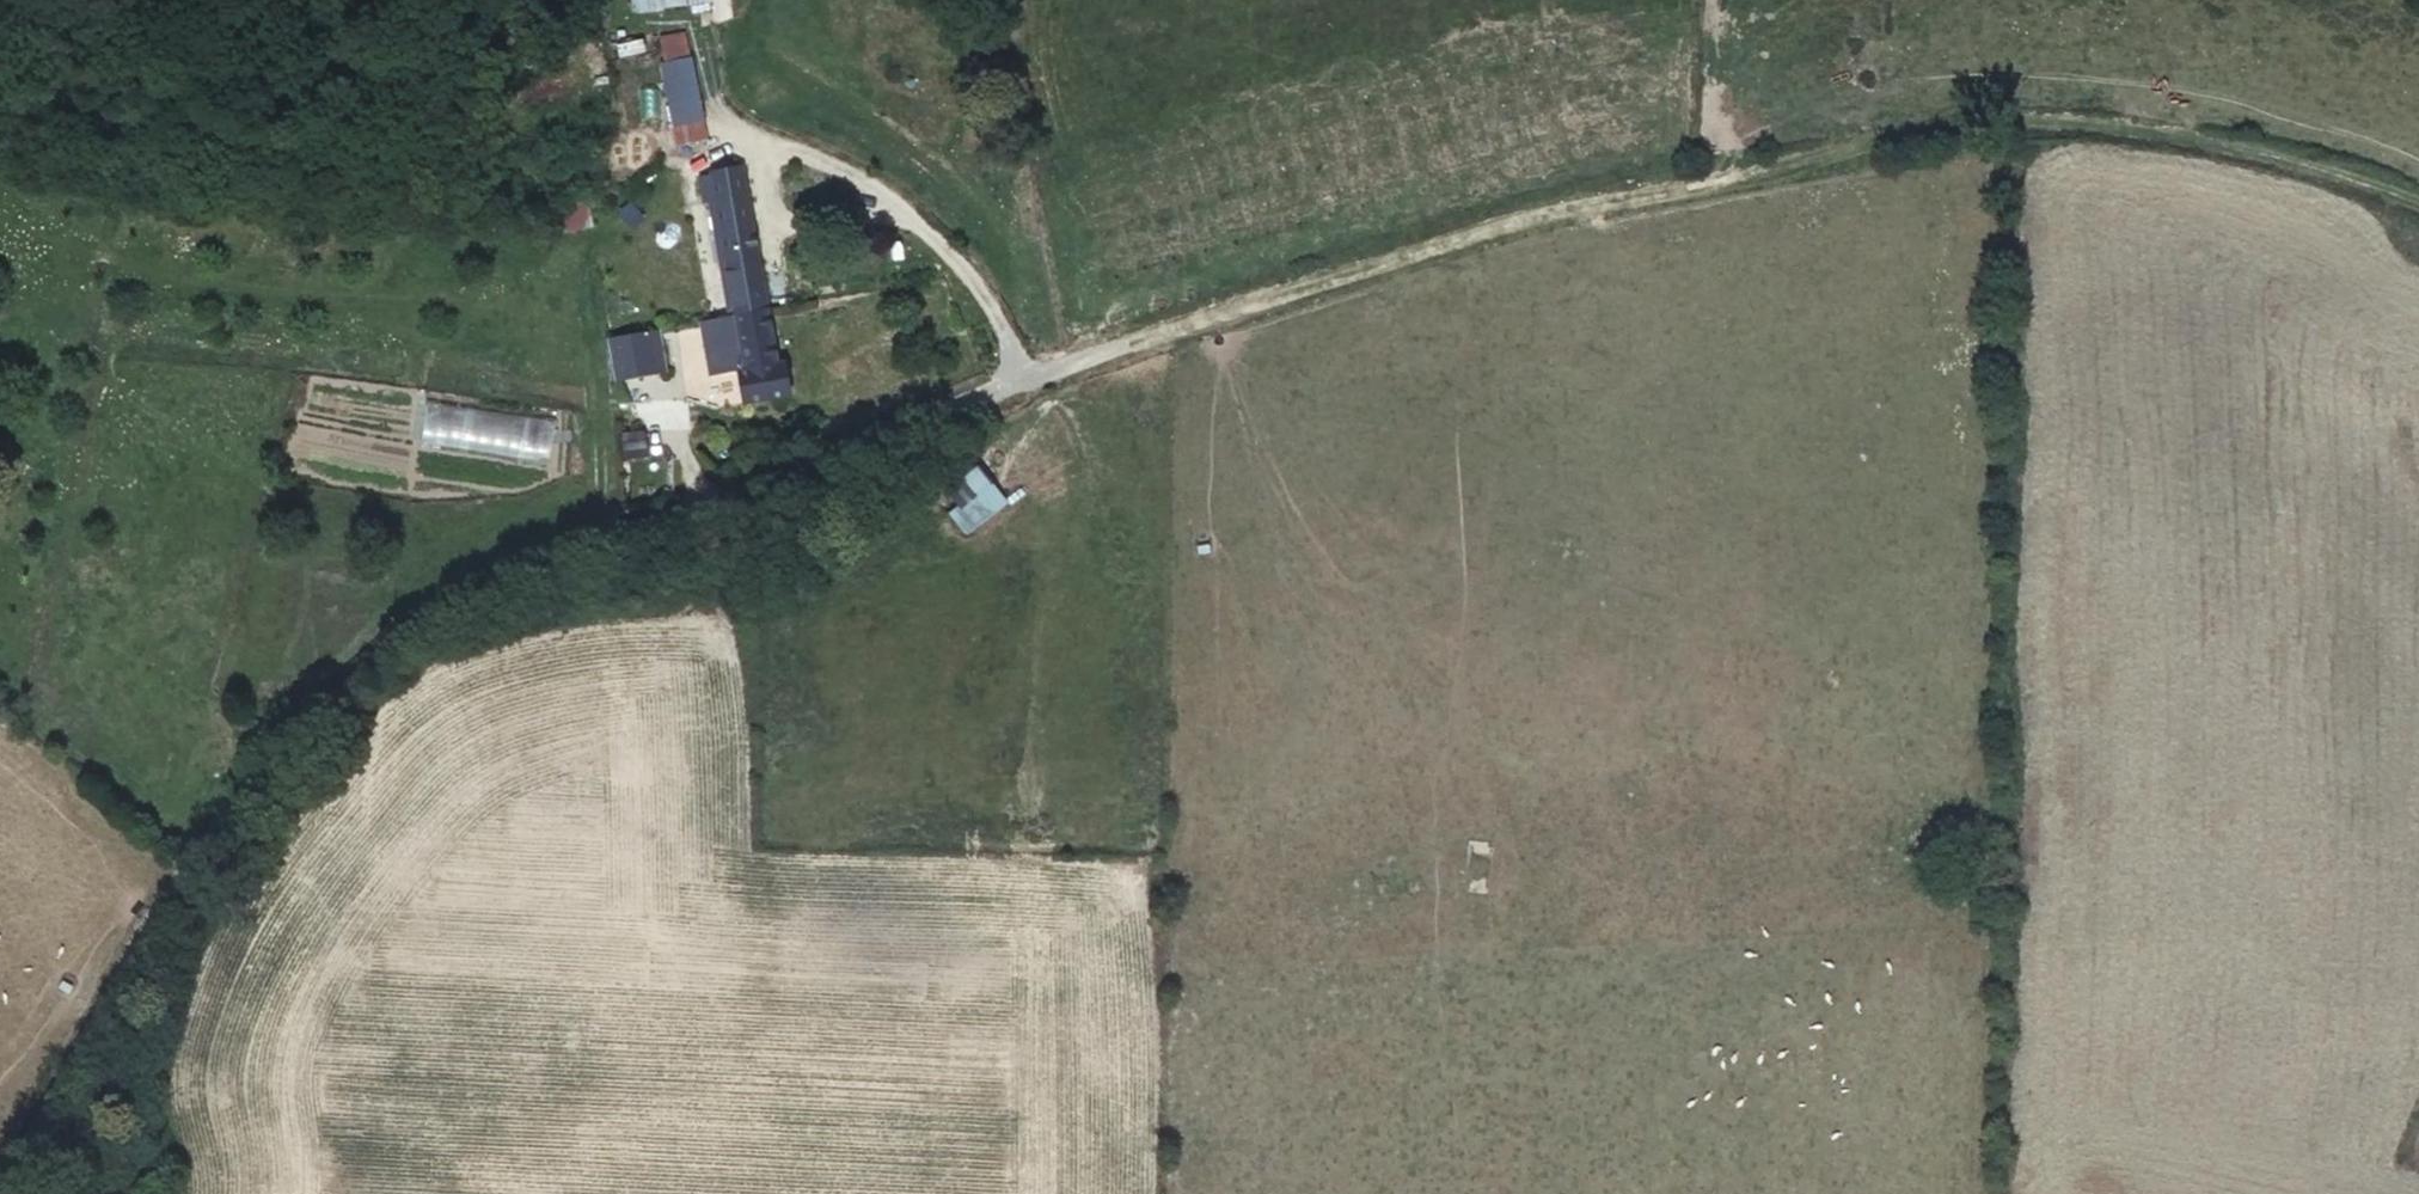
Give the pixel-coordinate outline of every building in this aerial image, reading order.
[(646,15),(708,9),(708,0),(643,0),(646,15)] [(665,63),(691,58),(686,31),(659,36),(665,63)] [(700,99),(691,58),(665,63),(673,104),(700,99)] [(708,138),(700,99),(673,104),(677,123),(669,125),(673,144),(708,138)] [(734,315),(766,310),(766,309),(740,166),(709,172),(709,174),(699,176),(704,202),(714,200),(714,202),(734,315)] [(776,364),(766,310),(734,315),(700,322),(710,376),(738,371),(744,403),(790,394),(785,363),(776,364)] [(659,329),(608,338),(616,381),(667,372),(659,329)] [(549,468),(555,419),(425,402),(419,451),(549,468)] [(940,493),(968,532),(1007,504),(979,465),(940,493)]
